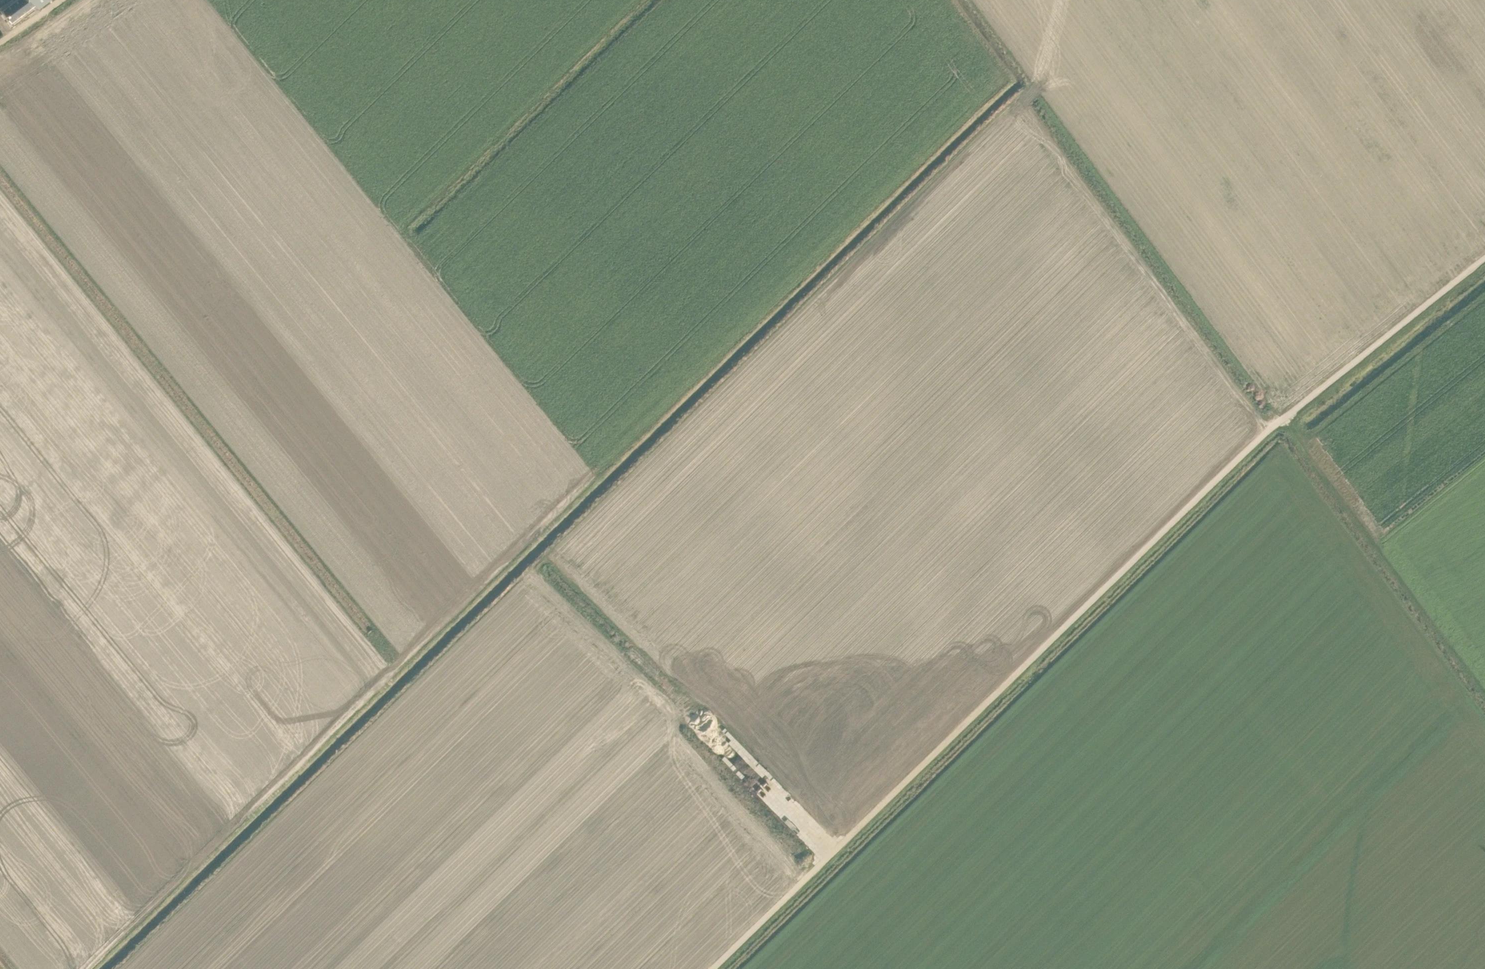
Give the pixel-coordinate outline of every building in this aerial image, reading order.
[(4,9),(13,21),(36,4),(39,8),(50,0),(16,0),(4,9)]
